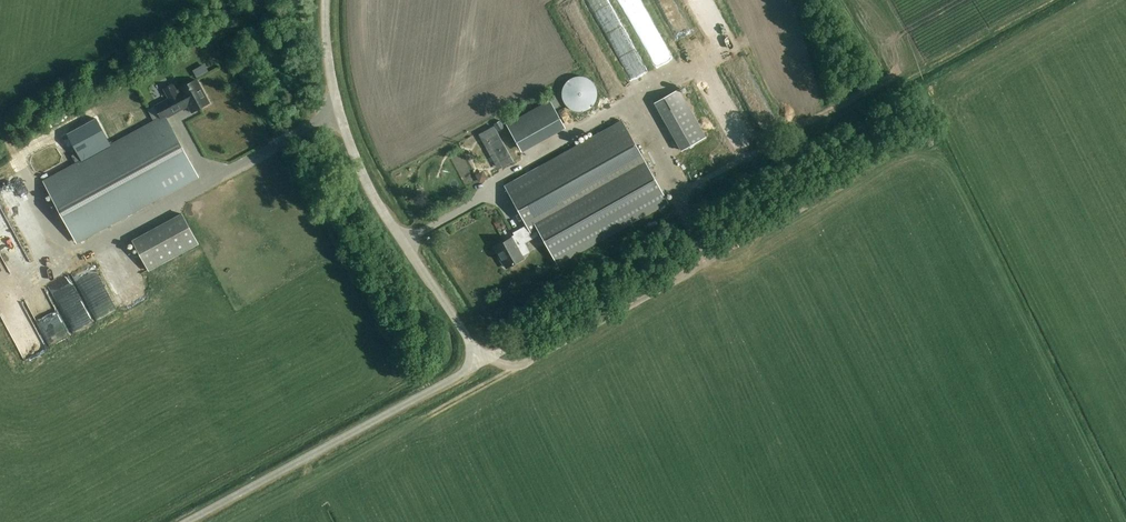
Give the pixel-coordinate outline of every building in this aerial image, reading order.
[(562,42),(566,50),(578,44),(575,36),(562,42)] [(597,95),(597,94),(597,92),(597,91),(596,89),(595,86),(594,84),(593,83),(592,81),(591,80),(588,79),(585,77),(582,77),(579,76),(576,77),(573,77),(572,78),(569,79),(568,80),(567,81),(565,84),(563,86),(563,88),(562,91),(562,92),(562,94),(562,95),(562,97),(562,98),(563,100),(564,103),(565,104),(566,105),(567,106),(568,107),(569,108),(570,109),(573,110),(575,111),(576,111),(578,111),(579,111),(581,111),(582,111),(584,111),(585,110),(588,109),(589,108),(592,106),(594,104),(595,101),(596,98),(597,95)] [(192,113),(209,103),(197,80),(179,89),(181,93),(155,107),(162,120),(45,183),(77,241),(197,176),(166,118),(188,106),(192,113)] [(681,150),(705,137),(679,90),(655,103),(681,150)] [(516,119),(506,124),(512,134),(521,129),(516,119)] [(493,125),(494,127),(497,132),(505,127),(501,120),(493,125)] [(535,230),(538,229),(557,263),(667,202),(622,121),(505,186),(527,225),(513,233),(516,238),(513,239),(512,238),(495,247),(501,258),(499,259),(503,266),(505,265),(506,268),(523,258),(522,256),(526,254),(522,246),(522,244),(537,235),(535,230)] [(482,133),(486,139),(497,132),(494,127),(482,133)] [(502,168),(513,161),(497,132),(486,139),(502,168)] [(495,169),(482,140),(470,145),(483,174),(495,169)] [(664,160),(672,157),(668,147),(660,150),(664,160)] [(0,199),(0,226),(11,221),(0,199)] [(133,241),(149,270),(198,244),(182,214),(133,241)] [(5,234),(14,232),(13,226),(3,228),(5,234)] [(25,248),(14,252),(19,264),(30,260),(25,248)] [(485,275),(494,273),(490,254),(481,256),(485,275)] [(78,324),(95,316),(73,269),(56,277),(78,324)] [(43,302),(55,335),(67,331),(56,298),(43,302)] [(0,337),(0,349),(9,363),(23,353),(9,331),(0,337)] [(693,380),(701,392),(711,385),(702,373),(693,380)] [(336,430),(338,437),(348,434),(346,428),(355,425),(354,423),(336,430)]
